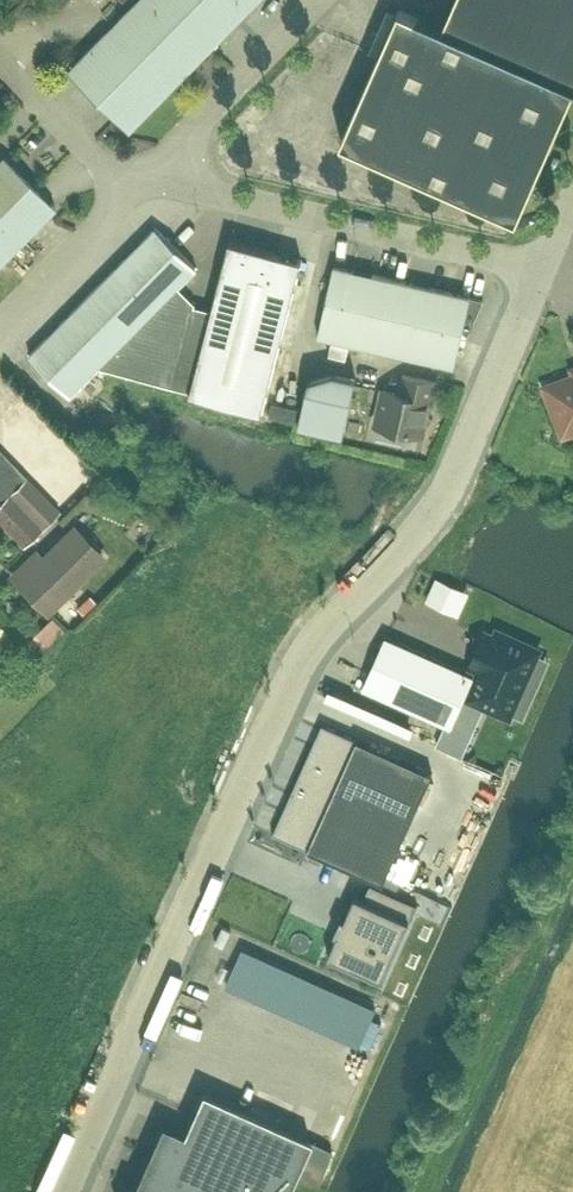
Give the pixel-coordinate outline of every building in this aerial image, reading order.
[(257,0),(137,0),(69,69),(130,130),(257,0)] [(443,26),(399,7),(341,140),(517,217),(572,89),(572,0),(454,0),(443,26)] [(54,206),(2,154),(0,156),(0,261),(54,206)] [(155,225),(124,257),(92,289),(61,321),(29,353),(70,394),(99,366),(108,368),(174,385),(190,390),(212,307),(196,303),(196,301),(179,284),(197,266),(155,225)] [(189,393),(262,413),(303,258),(230,239),(212,307),(190,390),(189,393)] [(469,331),(483,298),(334,264),(318,334),(455,365),(462,330),(469,331)] [(436,380),(403,373),(399,391),(383,387),(375,422),(409,430),(415,436),(419,432),(422,433),(423,428),(433,417),(427,411),(429,400),(432,401),(436,380)] [(357,379),(334,374),(309,380),(299,424),(343,434),(357,379)] [(556,380),(557,382),(547,386),(564,432),(572,428),(572,374),(556,380)] [(26,544),(43,528),(60,510),(0,450),(0,518),(26,544)] [(47,611),(103,557),(73,527),(18,581),(47,611)] [(480,671),(468,697),(509,715),(523,683),(528,685),(540,658),(535,656),(538,649),(497,631),(495,635),(484,630),(469,666),(480,671)] [(472,675),(386,636),(363,688),(449,726),(472,675)] [(322,723),(305,760),(394,800),(411,763),(322,723)] [(432,773),(411,763),(394,800),(305,760),(273,834),(309,850),(383,883),(432,773)] [(337,934),(328,956),(365,972),(387,922),(406,930),(418,904),(370,883),(363,898),(355,895),(345,918),(341,916),(334,932),(337,934)] [(200,1091),(182,1133),(160,1123),(130,1190),(129,1189),(128,1191),(286,1191),(309,1139),(200,1091)]
